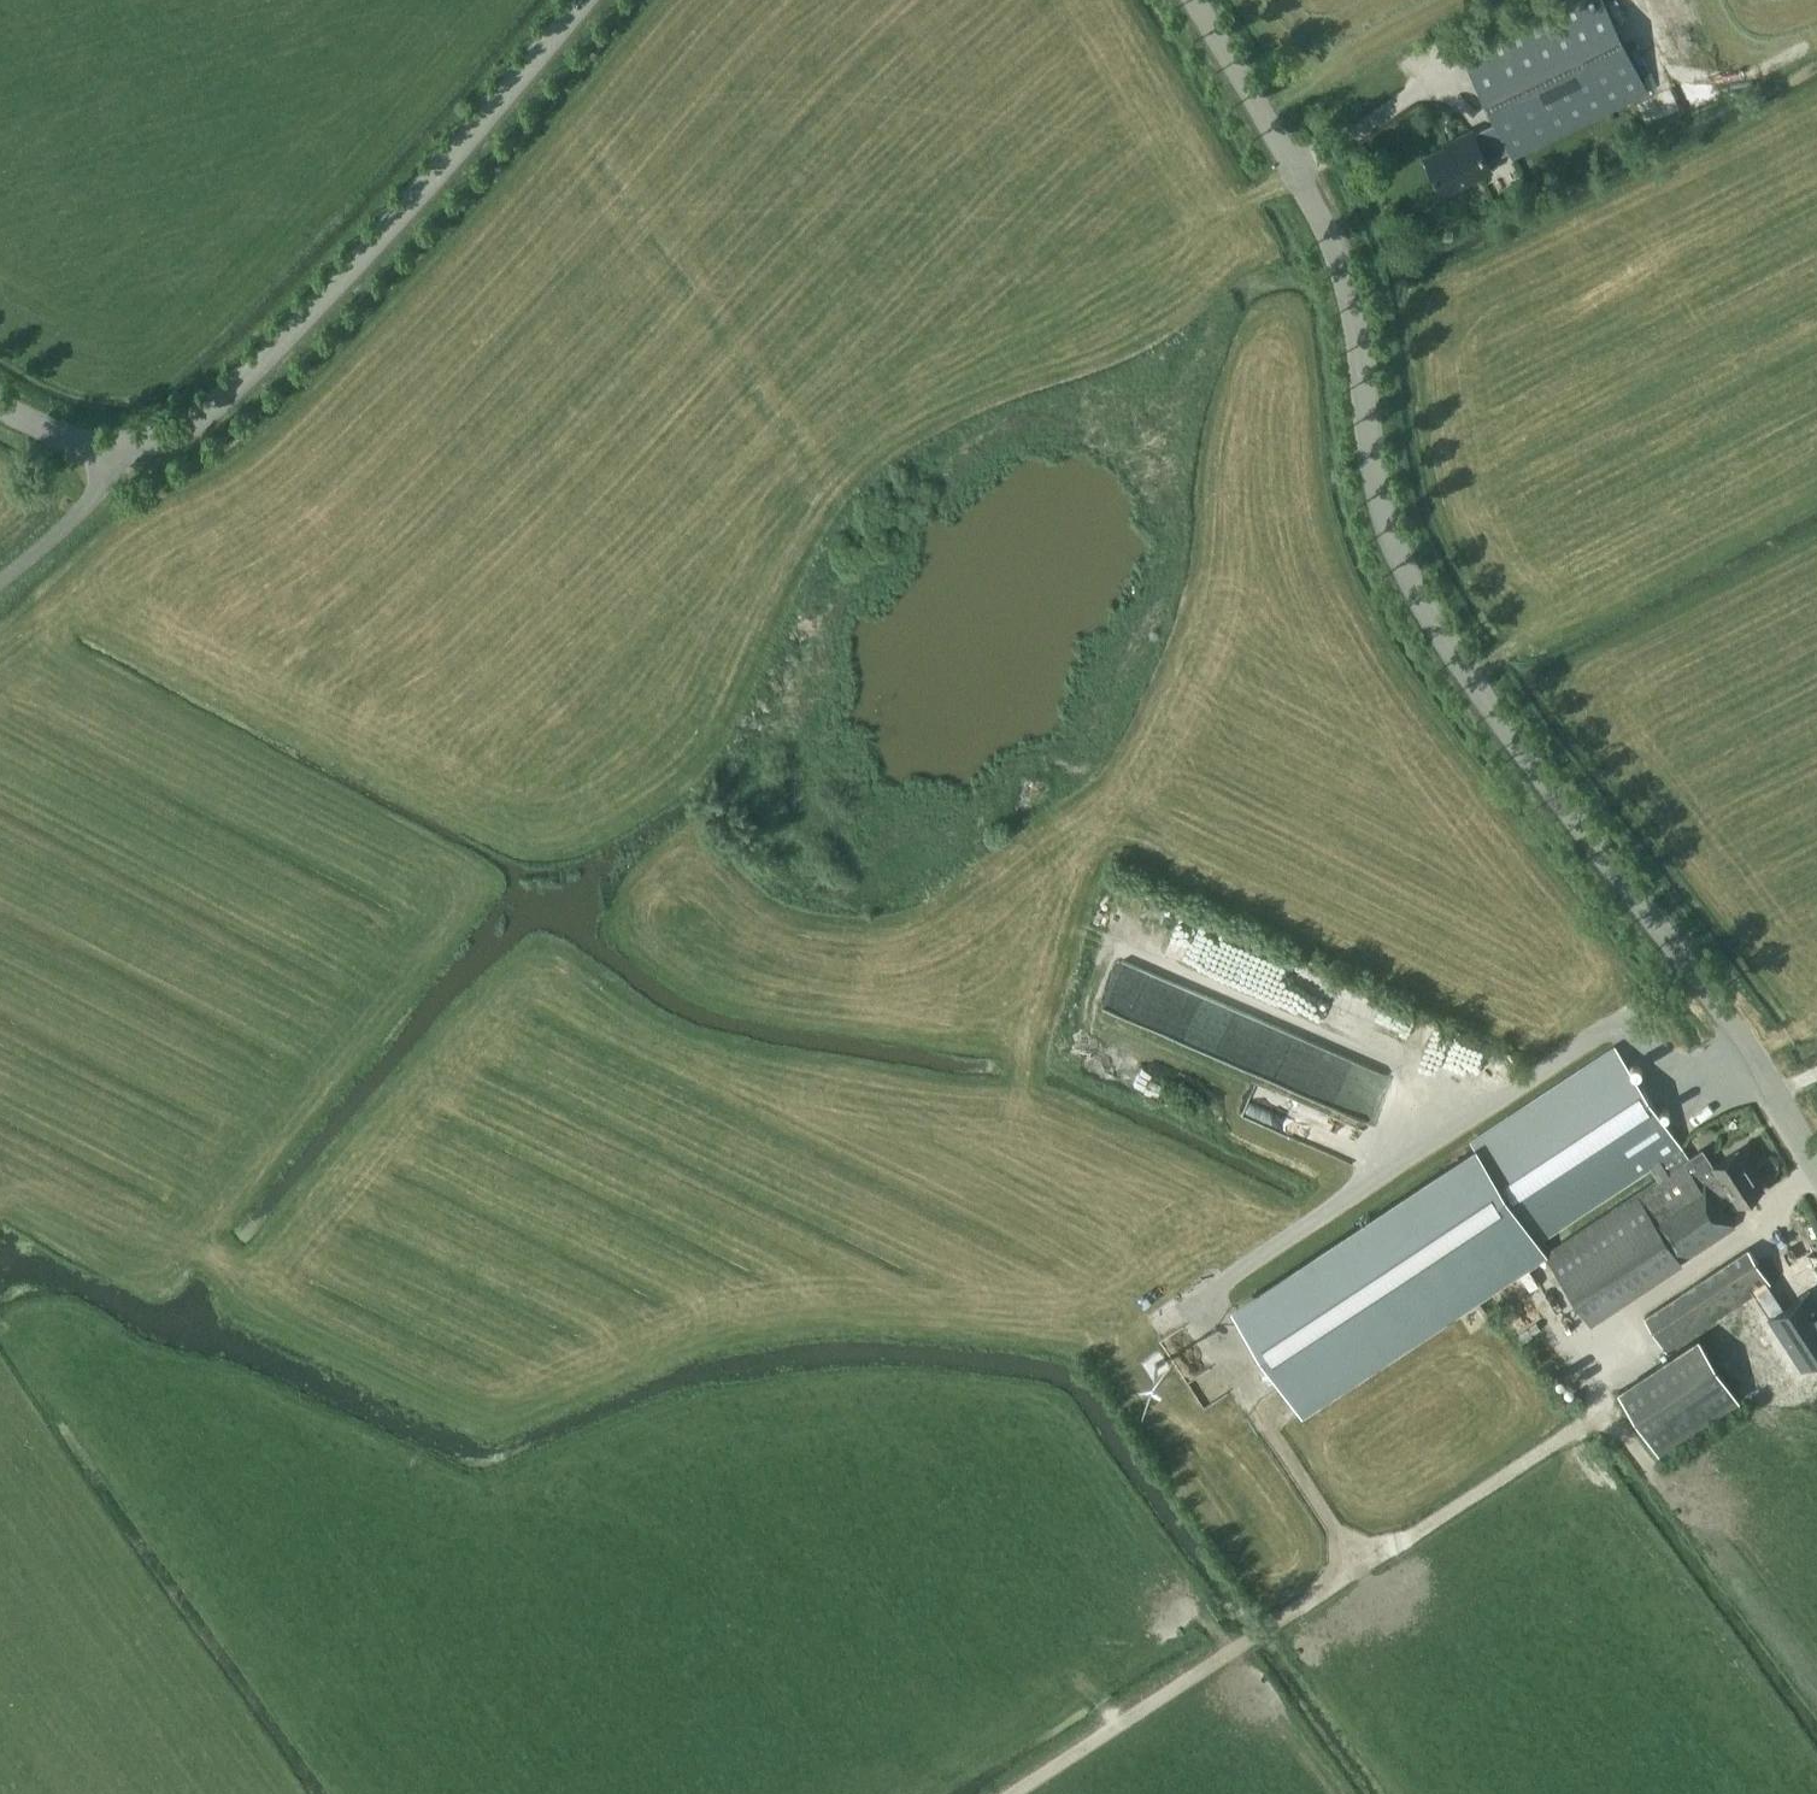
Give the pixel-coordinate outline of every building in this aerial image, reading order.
[(1460,48),(1495,121),(1473,131),(1472,128),(1453,137),(1454,140),(1424,155),(1442,192),(1491,168),(1487,160),(1509,149),(1512,156),(1647,90),(1604,0),(1559,0),(1460,48)] [(1636,104),(1647,128),(1681,109),(1671,87),(1636,104)] [(1713,1165),(1702,1148),(1688,1157),(1614,1045),(1470,1139),(1479,1152),(1236,1312),(1298,1406),(1541,1246),(1589,1319),(1624,1297),(1734,1225),(1720,1202),(1732,1194),(1737,1202),(1762,1186),(1738,1149),(1713,1165)] [(1260,1074),(1244,1113),(1357,1159),(1373,1120),(1260,1074)] [(1749,1247),(1742,1251),(1643,1314),(1664,1347),(1753,1290),(1768,1281),(1770,1280),(1749,1247)] [(1753,1290),(1802,1364),(1816,1354),(1816,1302),(1808,1289),(1784,1305),(1768,1281),(1753,1290)] [(1696,1339),(1667,1357),(1615,1391),(1654,1451),(1735,1399),(1696,1339)]
